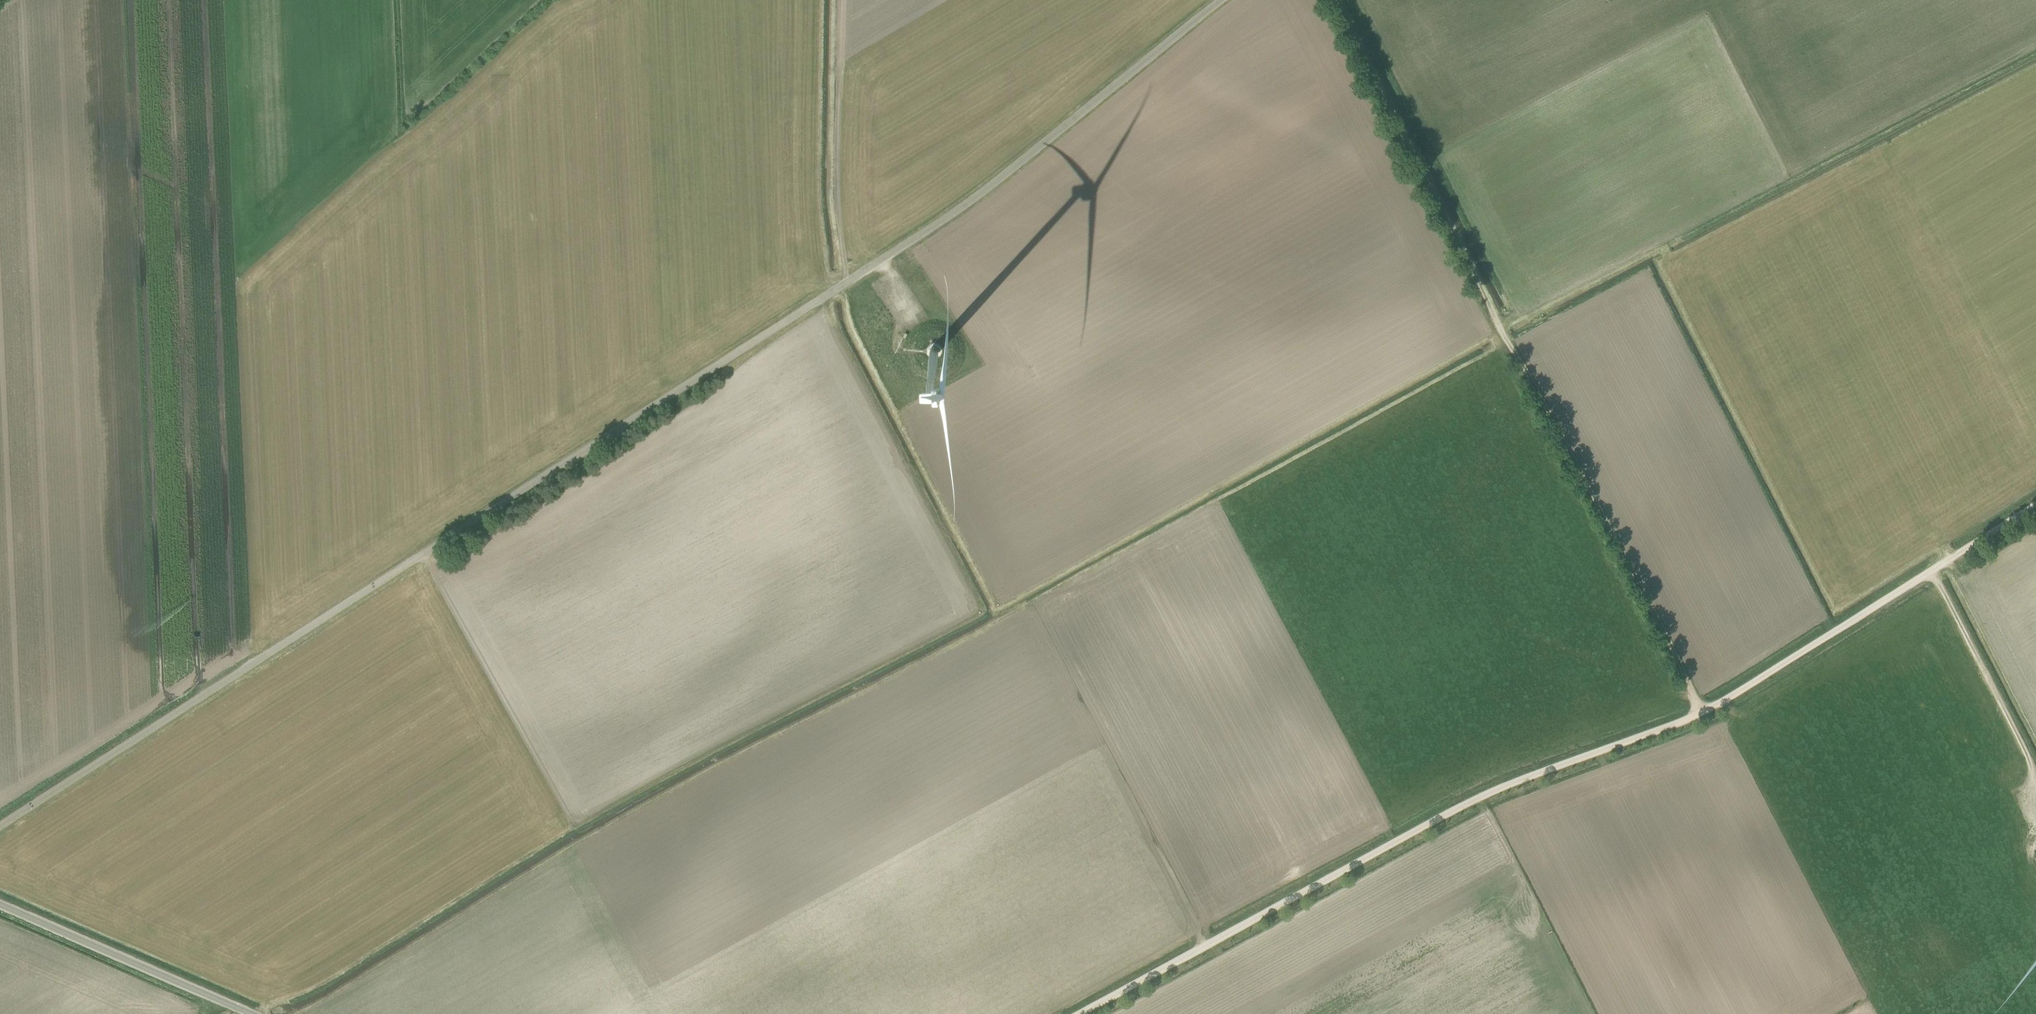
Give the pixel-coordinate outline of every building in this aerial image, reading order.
[(936,362),(940,362),(942,359),(943,356),(943,353),(941,350),(939,348),(935,347),(932,348),(930,351),(928,354),(929,357),(930,360),(933,362),(936,362)]
